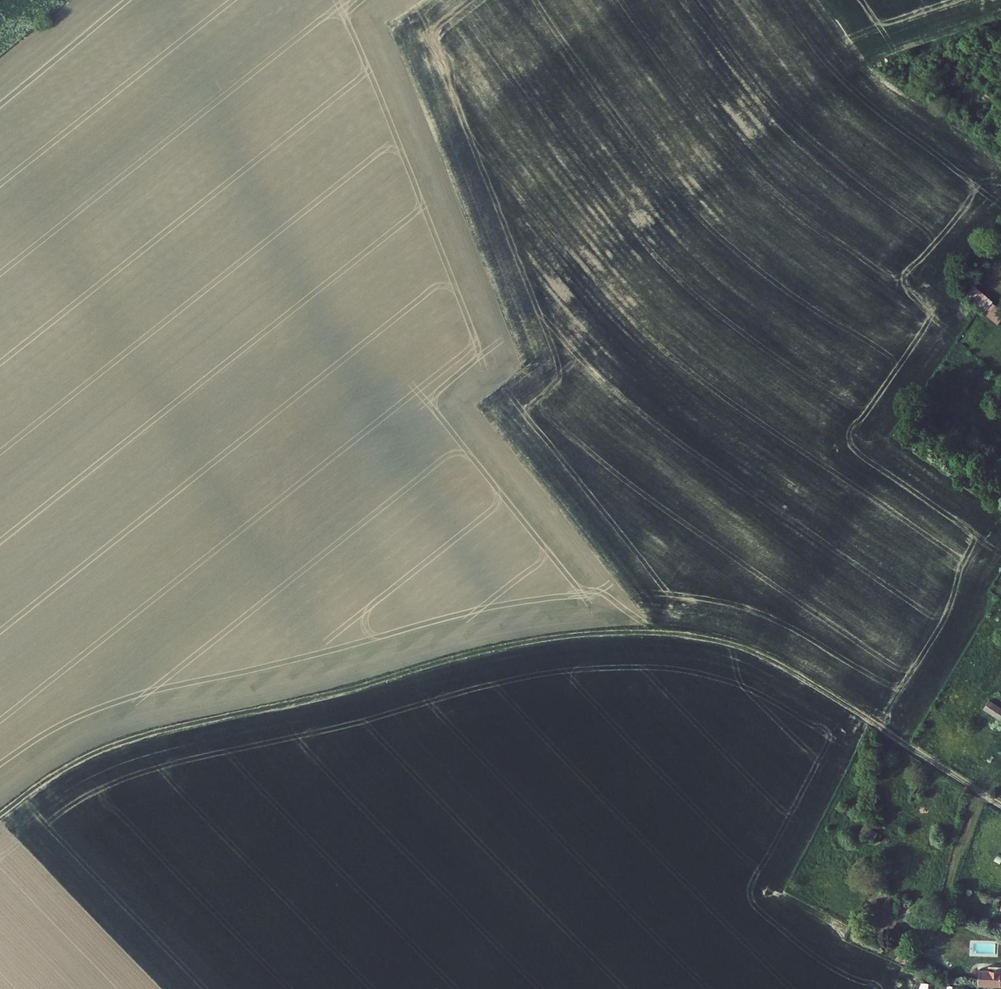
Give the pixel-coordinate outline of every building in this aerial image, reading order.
[(998,325),(1000,321),(1000,308),(974,286),(964,298),(998,325)] [(983,708),(1000,719),(1000,705),(989,698),(983,708)] [(983,957),(983,973),(1000,973),(1000,957),(983,957)]
